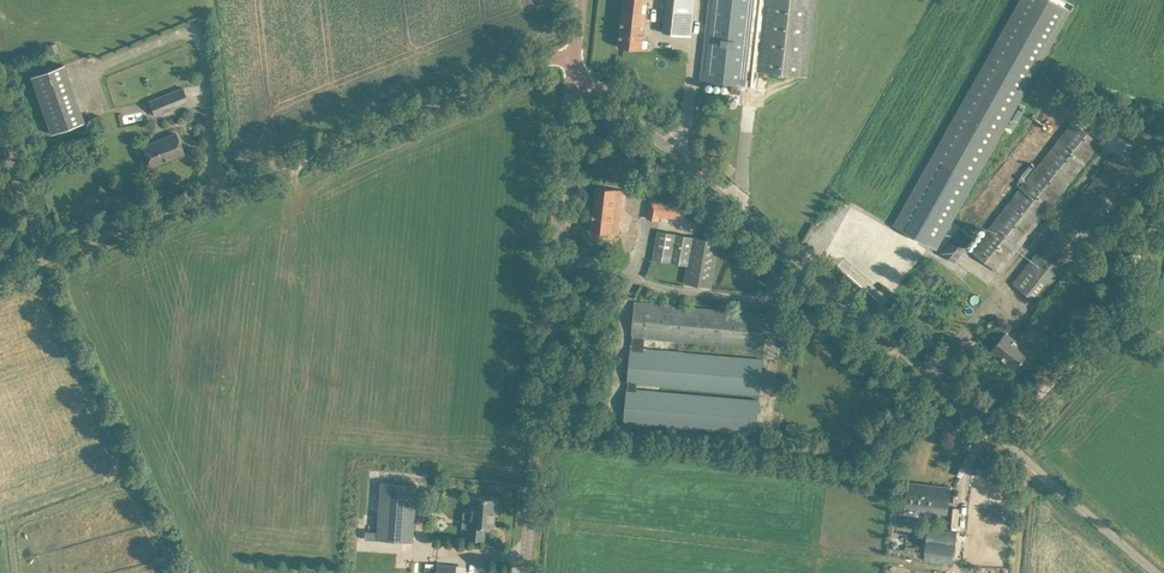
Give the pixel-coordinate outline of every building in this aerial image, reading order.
[(642,49),(648,0),(624,0),(618,46),(642,49)] [(691,35),(695,0),(666,0),(663,32),(691,35)] [(731,92),(738,93),(739,89),(756,91),(758,71),(807,76),(815,0),(710,0),(701,80),(732,83),(731,92)] [(1074,4),(1066,0),(1019,0),(893,224),(937,248),(958,210),(961,205),(1043,59),(1074,4)] [(961,205),(958,210),(974,219),(1060,67),(1090,13),(1074,4),(1043,59),(961,205)] [(55,43),(48,46),(51,54),(58,51),(55,43)] [(153,97),(148,99),(148,101),(154,115),(188,101),(184,88),(182,85),(163,93),(153,97)] [(84,122),(75,98),(43,110),(51,133),(84,122)] [(1061,112),(979,216),(990,226),(1073,121),(1061,112)] [(971,250),(999,271),(1100,143),(1073,121),(990,226),(971,250)] [(142,146),(150,166),(184,153),(176,133),(142,146)] [(1013,283),(1031,296),(1040,304),(1142,176),(1115,154),(1013,283)] [(596,186),(591,230),(618,233),(619,224),(620,224),(624,189),(596,186)] [(647,219),(658,220),(661,199),(650,198),(647,219)] [(687,264),(692,235),(657,229),(652,258),(687,264)] [(624,422),(636,423),(756,434),(759,400),(636,389),(637,383),(759,394),(762,359),(644,349),(645,337),(763,348),(767,314),(635,302),(632,336),(633,336),(632,348),(631,348),(627,385),(628,385),(628,391),(627,391),(624,422)] [(1029,351),(1006,332),(991,350),(1015,369),(1029,351)] [(379,531),(368,531),(367,538),(412,541),(416,483),(382,481),(379,531)] [(920,503),(919,510),(947,513),(950,487),(907,482),(906,494),(905,501),(920,503)] [(469,538),(484,539),(485,526),(493,527),(496,498),(475,496),(472,528),(470,527),(469,538)] [(924,552),(954,555),(957,531),(927,528),(924,552)] [(456,565),(437,563),(436,572),(455,572),(456,565)]
